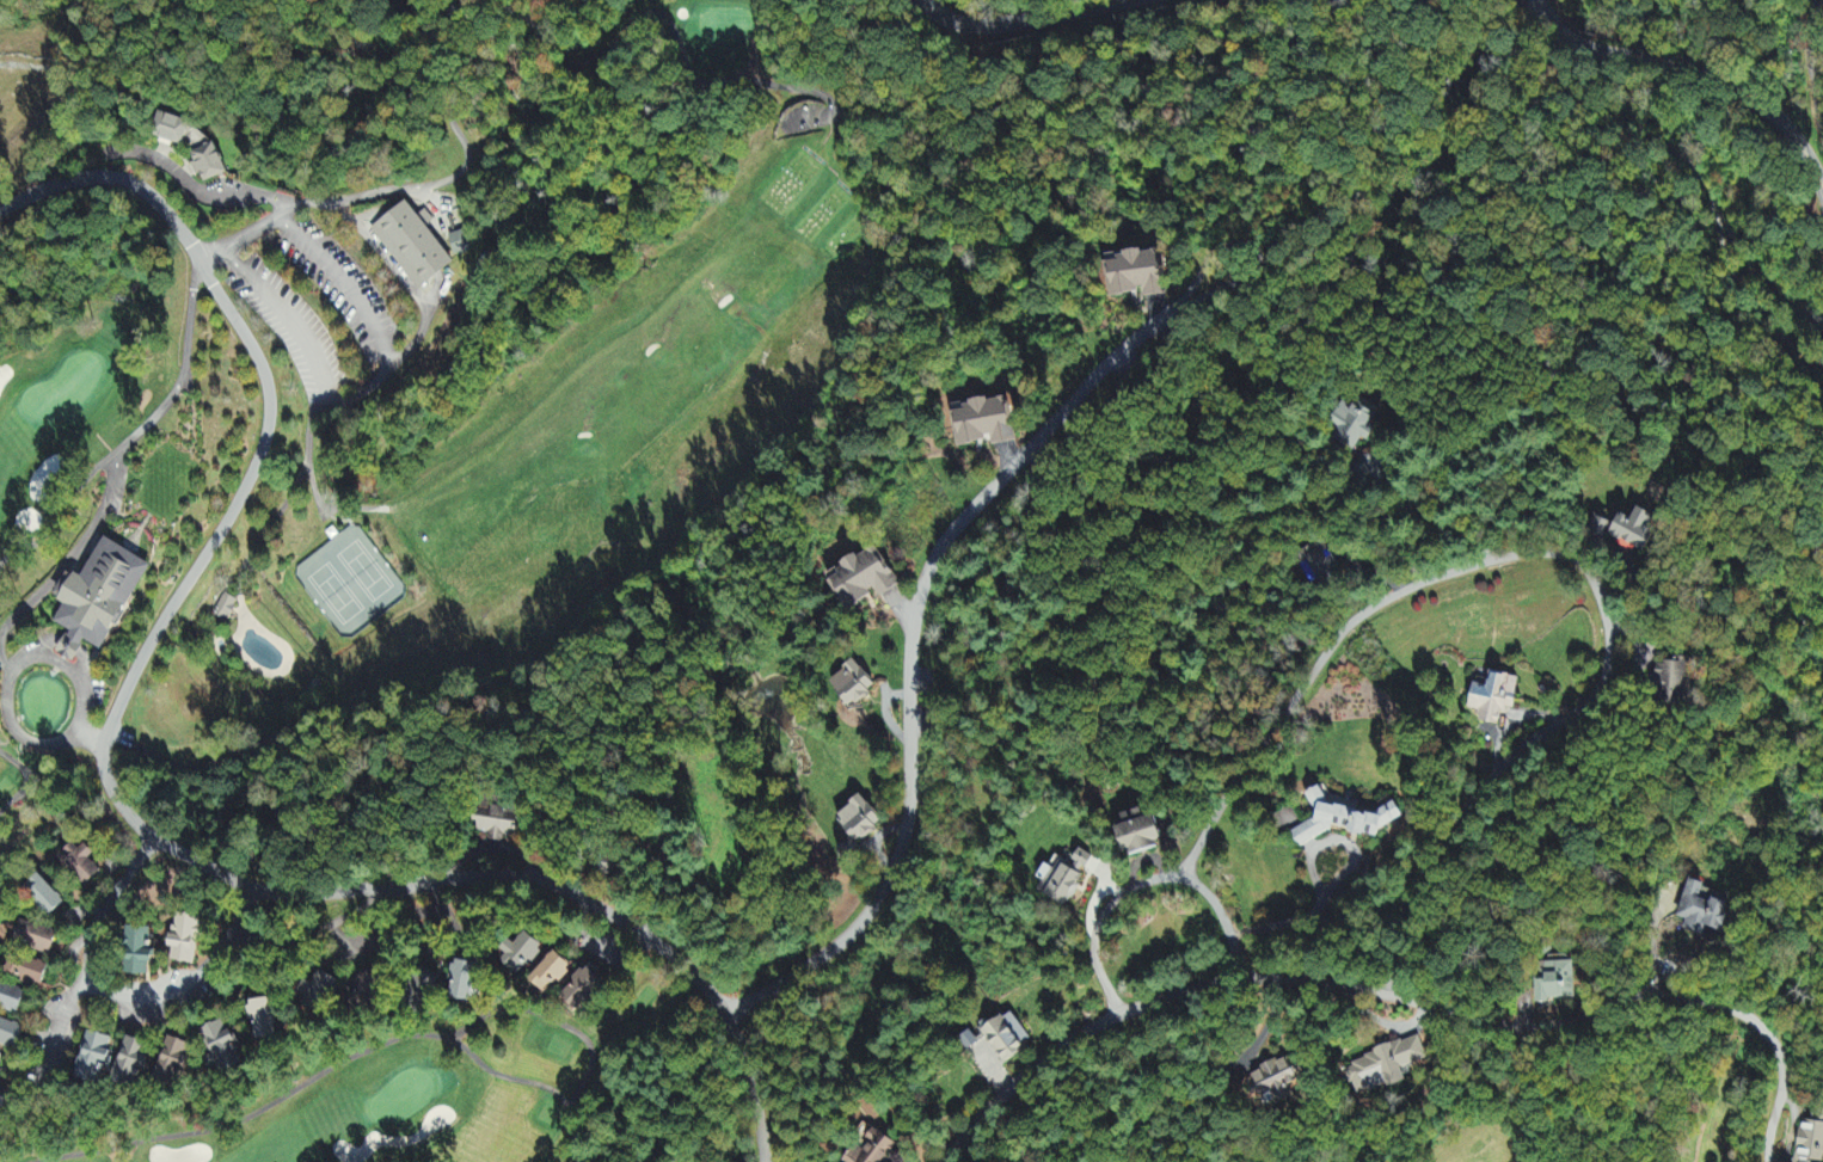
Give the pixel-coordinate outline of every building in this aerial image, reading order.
[(152,138),(182,147),(190,122),(160,113),(152,138)] [(227,175),(216,144),(190,154),(201,185),(227,175)] [(426,227),(433,222),(426,212),(418,218),(408,203),(371,229),(417,293),(454,266),(426,227)] [(455,256),(474,251),(469,231),(449,237),(455,256)] [(1164,251),(1106,257),(1110,297),(1144,294),(1144,298),(1168,296),(1164,251)] [(958,447),(992,443),(993,447),(1016,444),(1010,399),(952,407),(958,447)] [(1378,414),(1355,405),(1352,411),(1342,407),(1328,442),(1355,453),(1360,439),(1367,442),(1378,414)] [(1649,554),(1659,533),(1649,529),(1655,516),(1640,509),(1634,520),(1623,515),(1610,541),(1636,553),(1637,549),(1649,554)] [(1613,525),(1596,517),(1590,531),(1607,539),(1613,525)] [(151,565),(104,540),(82,580),(68,572),(54,599),(65,605),(54,625),(69,633),(56,656),(73,665),(85,644),(103,653),(151,565)] [(1299,551),(1309,577),(1336,566),(1326,540),(1299,551)] [(901,587),(878,548),(827,577),(848,612),(877,596),(879,599),(901,587)] [(212,616),(226,624),(238,603),(224,595),(212,616)] [(853,710),(878,688),(855,662),(830,685),(853,710)] [(1658,662),(1656,706),(1684,707),(1686,663),(1658,662)] [(1521,678),(1490,675),(1489,686),(1474,684),(1471,711),(1481,712),(1480,725),(1503,728),(1505,709),(1517,711),(1521,678)] [(1331,808),(1322,789),(1307,796),(1318,818),(1317,822),(1292,833),(1299,849),(1340,830),(1352,832),(1355,838),(1366,840),(1369,838),(1381,840),(1383,831),(1405,820),(1398,804),(1382,811),(1381,817),(1331,808)] [(860,847),(885,824),(861,798),(836,821),(860,847)] [(518,837),(522,811),(480,806),(476,833),(491,835),(490,843),(503,845),(504,835),(518,837)] [(1163,849),(1154,809),(1123,816),(1126,829),(1118,831),(1124,857),(1163,849)] [(102,873),(90,862),(96,856),(78,840),(58,862),(86,890),(102,873)] [(1093,859),(1080,852),(1072,866),(1085,873),(1093,859)] [(1084,878),(1060,865),(1056,872),(1047,866),(1038,882),(1050,889),(1045,898),(1067,910),(1084,878)] [(25,890),(51,918),(65,904),(39,877),(25,890)] [(1679,920),(1688,922),(1685,931),(1703,936),(1706,929),(1723,935),(1731,908),(1704,899),(1707,887),(1691,881),(1679,920)] [(169,963),(194,969),(200,940),(201,940),(205,922),(179,916),(169,963)] [(51,958),(59,935),(23,923),(15,946),(51,958)] [(151,979),(153,932),(128,931),(126,978),(151,979)] [(502,963),(521,979),(546,950),(526,934),(502,963)] [(574,971),(558,955),(530,983),(547,999),(574,971)] [(7,981),(44,987),(48,965),(11,958),(7,981)] [(1547,964),(1547,983),(1537,983),(1537,1003),(1576,1002),(1575,963),(1547,964)] [(471,1006),(479,968),(457,964),(449,1002),(471,1006)] [(578,1014),(605,989),(588,971),(561,997),(578,1014)] [(381,981),(364,974),(357,991),(374,998),(381,981)] [(314,988),(307,985),(298,1005),(327,1017),(341,985),(320,975),(314,988)] [(18,1018),(28,996),(0,983),(0,1009),(18,1018)] [(249,1005),(255,1043),(278,1039),(272,1002),(249,1005)] [(989,1026),(982,1031),(1004,1065),(1033,1045),(1012,1014),(991,1028),(989,1026)] [(0,1020),(0,1047),(16,1053),(25,1029),(0,1020)] [(204,1033),(223,1079),(244,1070),(230,1035),(228,1035),(224,1025),(204,1033)] [(113,1040),(85,1036),(78,1085),(98,1088),(101,1065),(109,1067),(113,1040)] [(132,1095),(150,1049),(129,1040),(110,1086),(132,1095)] [(1403,1070),(1428,1062),(1422,1040),(1347,1064),(1358,1098),(1374,1093),(1371,1086),(1387,1081),(1390,1092),(1408,1086),(1403,1070)] [(161,1076),(175,1080),(177,1072),(185,1075),(193,1048),(171,1042),(161,1076)] [(1249,1080),(1258,1101),(1268,1097),(1272,1107),(1294,1099),(1290,1090),(1302,1085),(1291,1060),(1278,1065),(1278,1062),(1261,1069),(1263,1074),(1249,1080)] [(900,1146),(866,1121),(856,1134),(867,1142),(861,1149),(855,1145),(844,1161),(846,1161),(888,1161),(900,1146)] [(1800,1123),(1796,1161),(1822,1161),(1822,1125),(1800,1123)]
